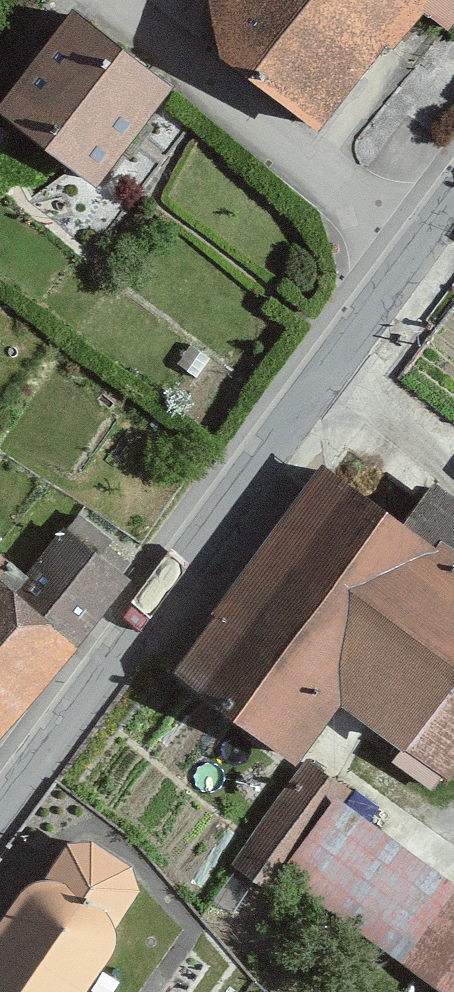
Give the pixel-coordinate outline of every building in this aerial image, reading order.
[(219,15),(330,102),(401,12),(433,37),(453,10),(453,0),(231,0),(219,15)] [(170,94),(81,25),(5,122),(94,191),(170,94)] [(180,680),(286,754),(326,697),(402,751),(451,681),(453,677),(453,490),(435,477),(401,525),(325,473),(180,680)] [(12,591),(73,645),(123,574),(66,529),(25,576),(12,591)] [(73,645),(12,591),(25,576),(0,553),(0,737),(73,645)] [(238,861),(265,880),(278,862),(453,984),(453,880),(331,794),(340,781),(309,759),(275,808),(238,861)] [(92,980),(86,976),(116,931),(119,910),(140,877),(133,854),(93,829),(68,829),(46,862),(25,871),(0,908),(0,991),(84,991),(92,980)]
